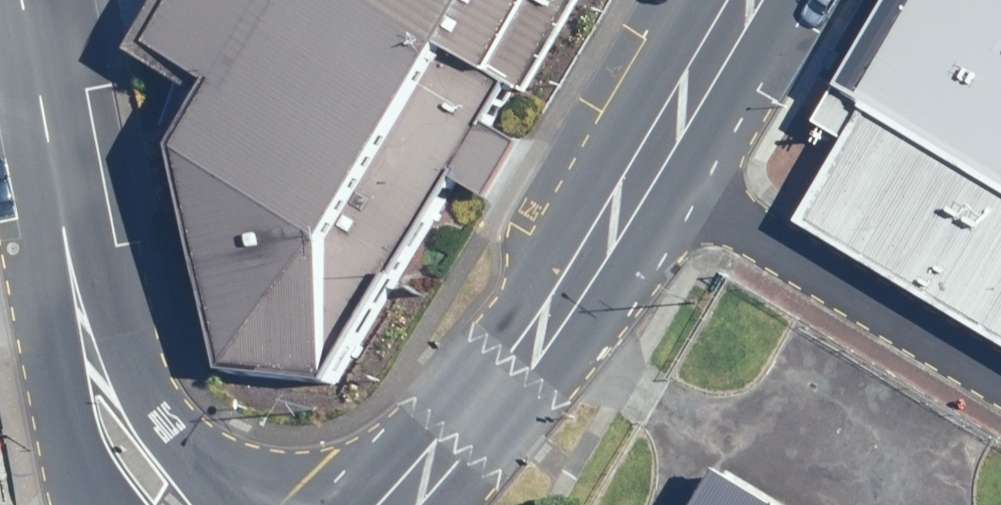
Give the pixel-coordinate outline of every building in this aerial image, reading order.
[(492,118),(516,78),(528,85),(578,0),(168,0),(139,48),(212,92),(188,132),(224,360),(336,377),(456,176),(492,197),(527,139),(492,118)] [(857,92),(875,102),(807,217),(1000,332),(1000,0),(911,0),(857,92)] [(697,504),(792,504),(722,463),(697,504)]
